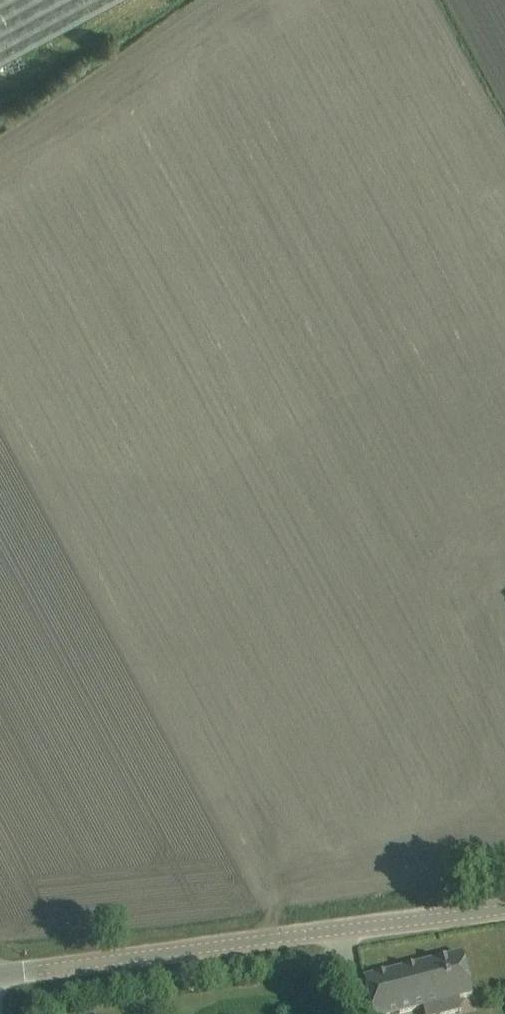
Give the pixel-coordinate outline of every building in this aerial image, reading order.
[(52,32),(112,0),(0,0),(0,60),(52,32)] [(457,998),(471,994),(461,955),(364,980),(372,1013),(400,1013),(422,1008),(424,1013),(453,1013),(461,1012),(457,998)]
